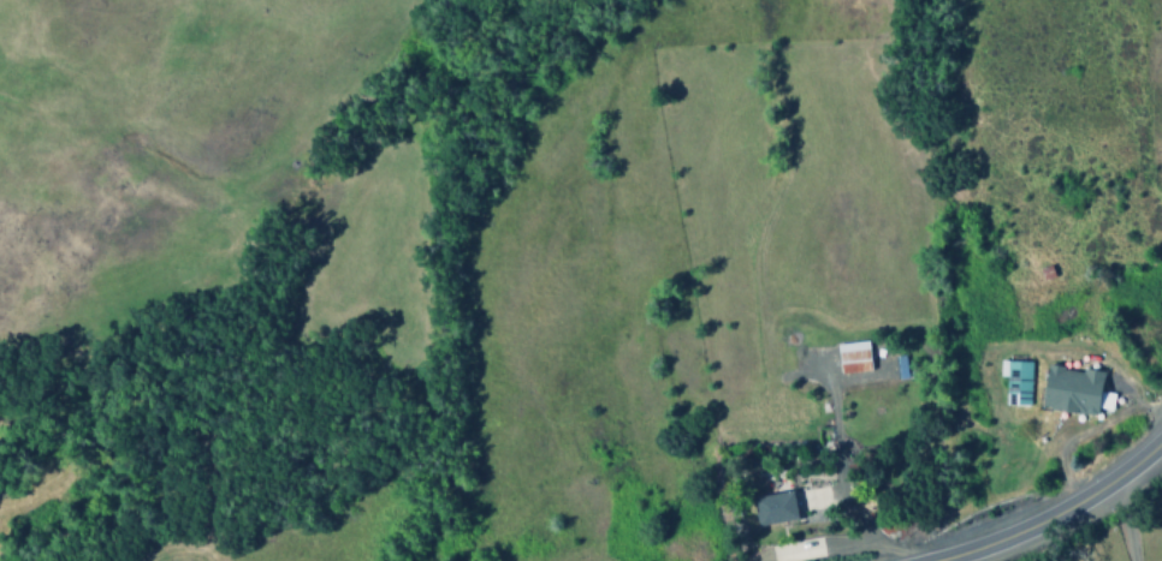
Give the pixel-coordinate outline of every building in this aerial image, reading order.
[(838,373),(869,371),(867,341),(836,343),(838,373)] [(998,377),(1005,378),(1004,405),(1029,406),(1030,362),(999,361),(998,377)] [(1103,371),(1081,368),(1080,370),(1046,365),(1040,409),(1095,416),(1096,408),(1111,410),(1113,393),(1100,391),(1103,371)] [(796,521),(792,492),(752,496),(756,525),(796,521)]
